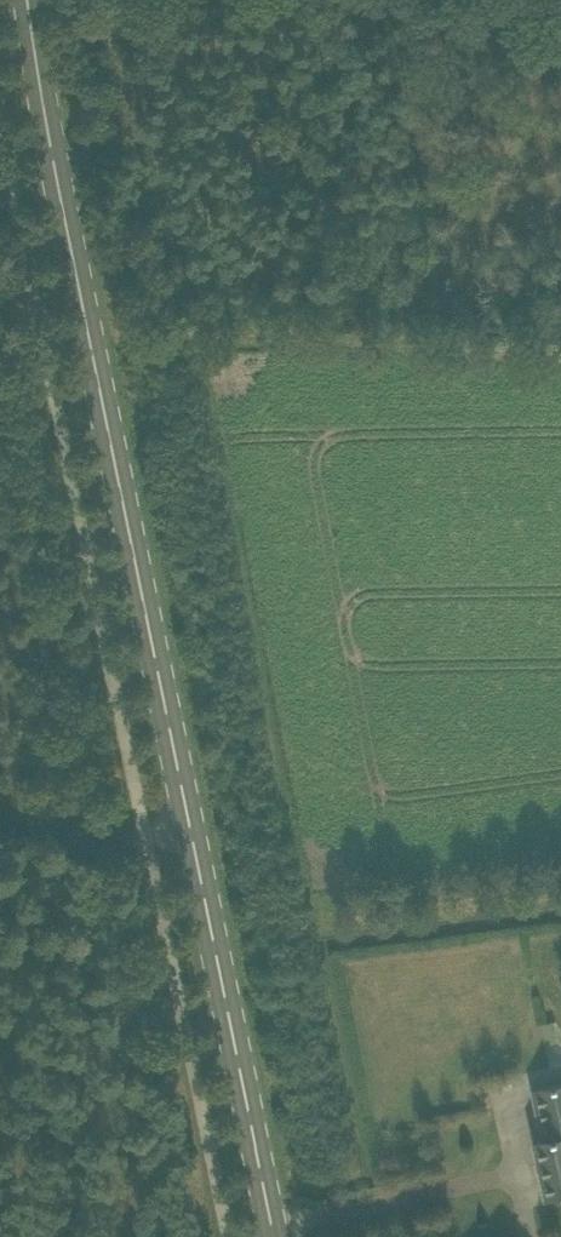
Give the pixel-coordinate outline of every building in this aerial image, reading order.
[(560,1196),(560,1082),(531,1088),(541,1138),(532,1140),(545,1199),(560,1196)]
